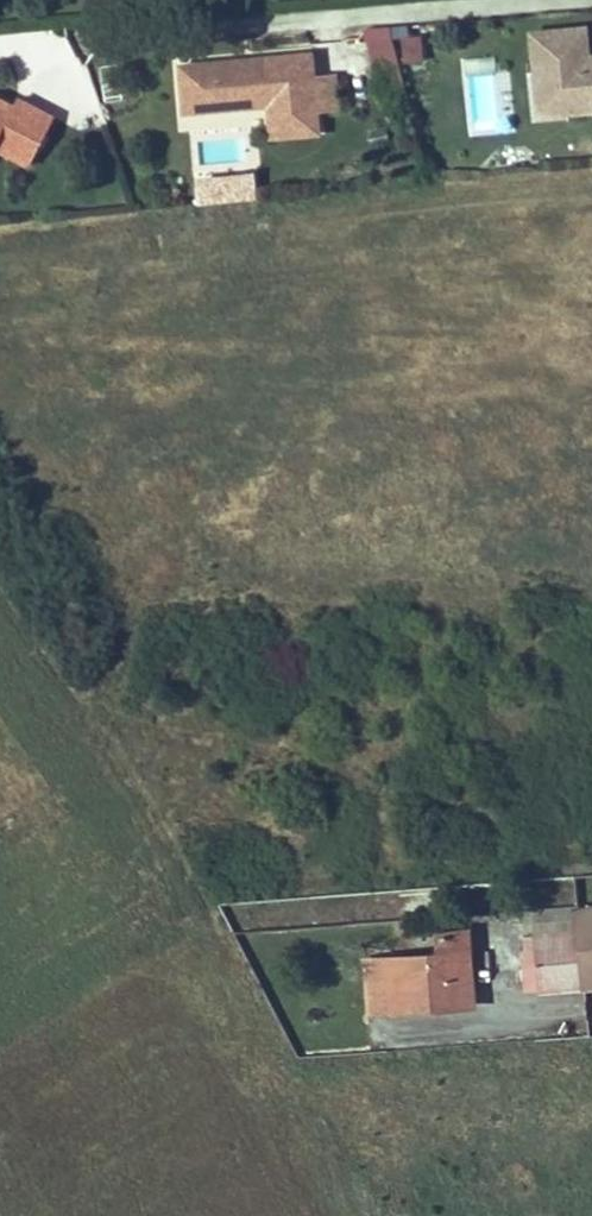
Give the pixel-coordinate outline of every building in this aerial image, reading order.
[(527,29),(532,120),(591,117),(591,52),(588,52),(587,26),(527,29)] [(399,65),(424,60),(419,35),(368,44),(378,95),(404,90),(399,65)] [(313,52),(174,64),(179,126),(265,118),(267,141),(319,136),(317,114),(340,112),(337,74),(315,76),(313,52)] [(3,157),(33,170),(58,115),(29,102),(8,99),(0,95),(0,157),(3,157)] [(199,204),(255,203),(255,175),(198,176),(199,204)] [(577,909),(578,919),(579,931),(591,930),(591,908),(577,909)] [(578,919),(534,925),(535,935),(579,931),(578,919)] [(584,986),(591,986),(591,930),(579,931),(584,986)] [(368,1013),(435,1008),(435,1001),(474,999),(469,931),(438,934),(440,954),(365,961),(368,1013)] [(538,968),(523,969),(525,992),(584,986),(579,931),(535,935),(524,936),(526,951),(537,950),(538,968)] [(538,968),(537,950),(526,951),(521,951),(523,969),(538,968)] [(474,1005),(474,999),(435,1001),(435,1008),(474,1005)]
